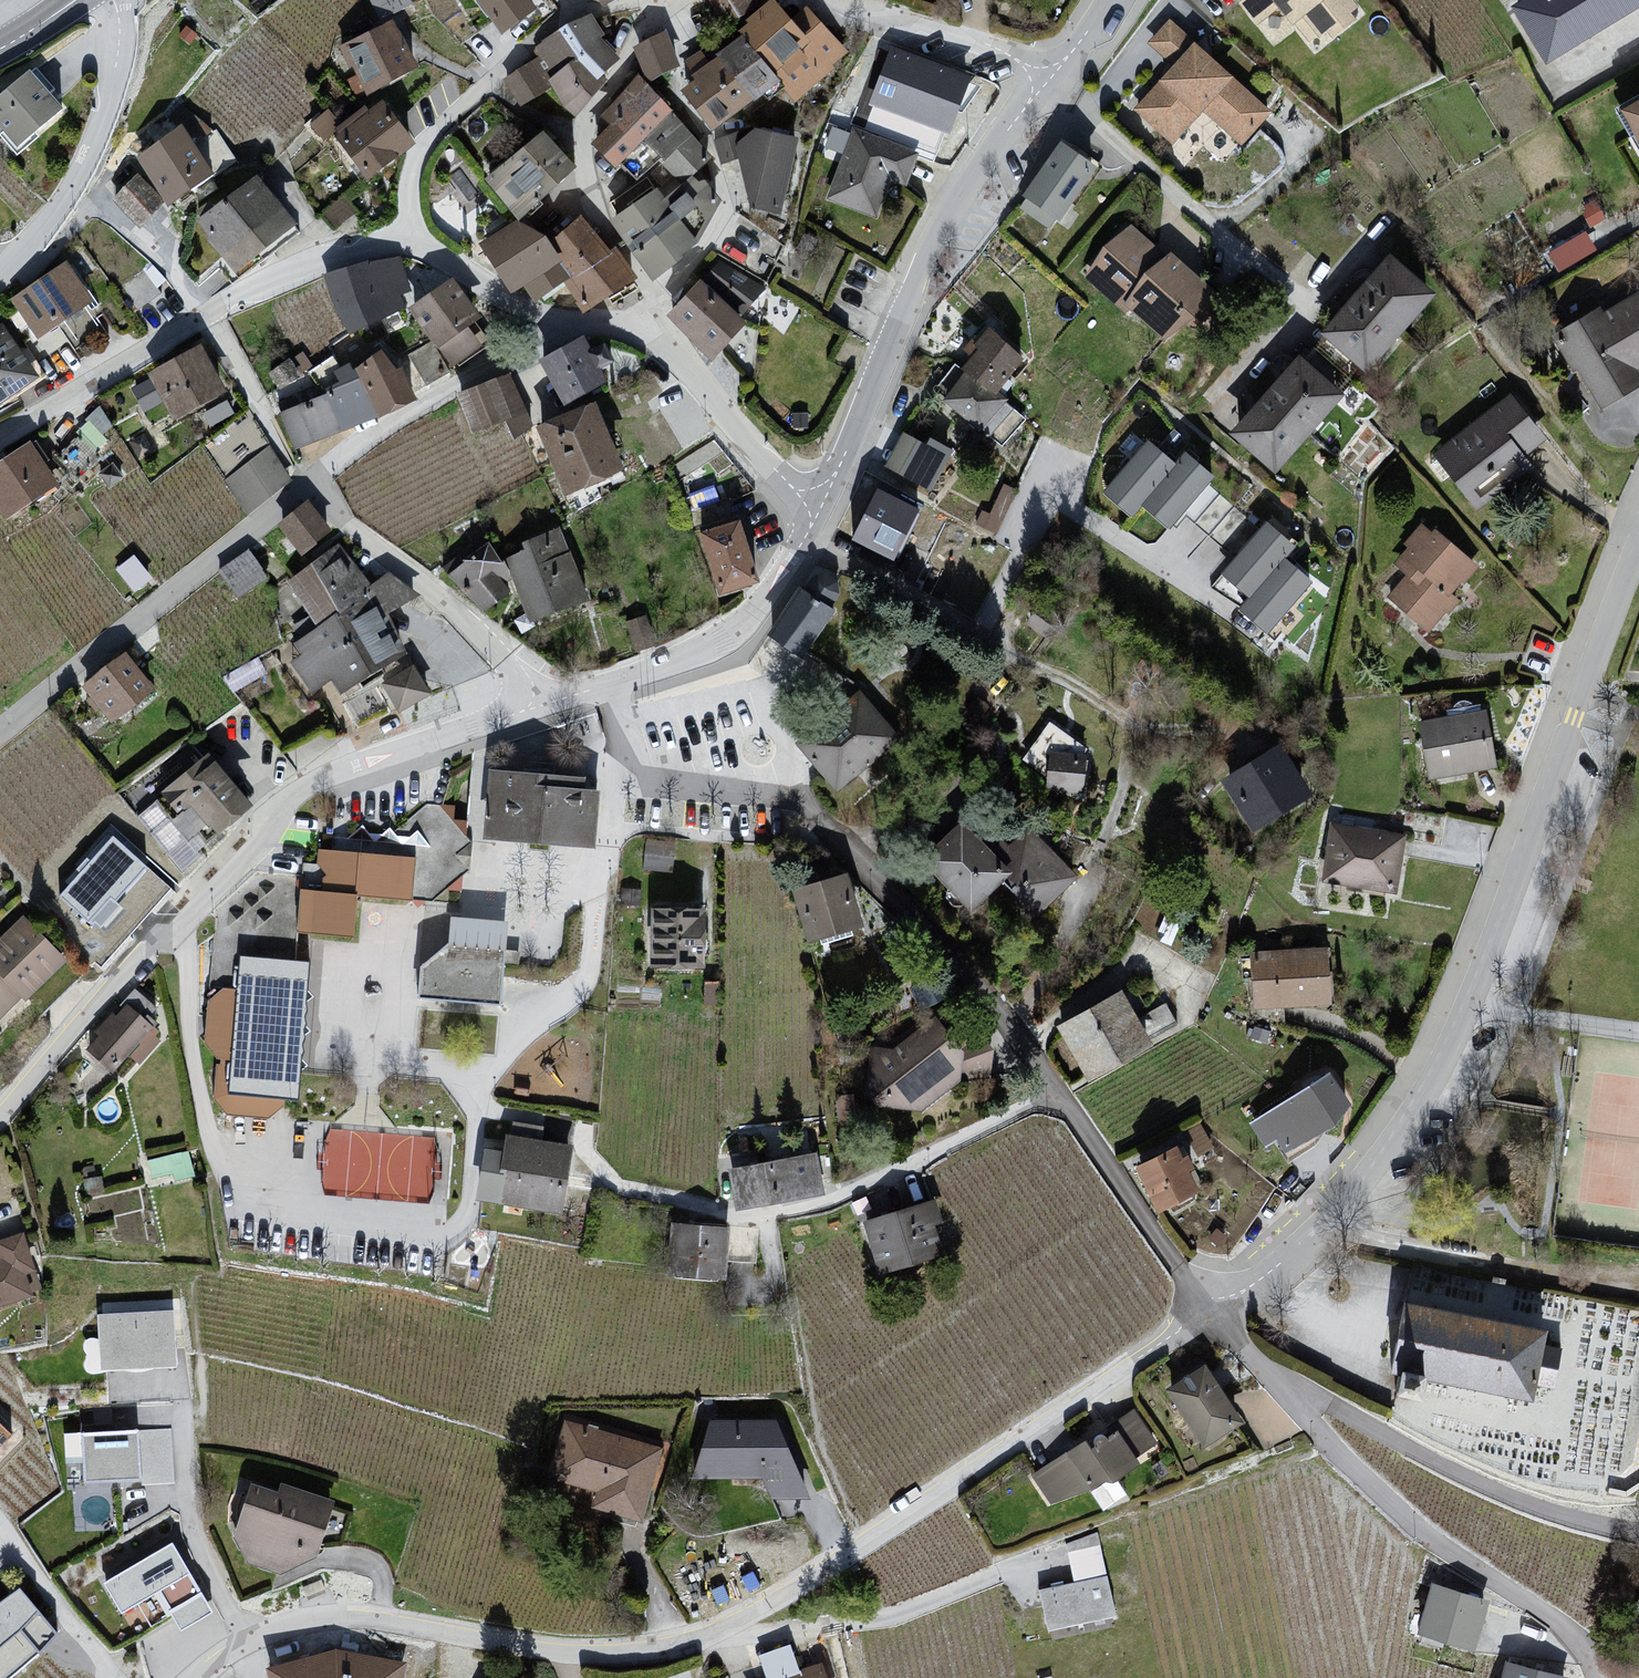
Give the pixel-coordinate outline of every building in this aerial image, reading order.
[(413,2),(412,0),(376,0),(382,15),(413,2)] [(499,38),(533,10),(524,0),(467,0),(499,38)] [(783,76),(798,93),(835,62),(784,0),(760,0),(737,19),(747,31),(783,76)] [(1265,41),(1295,17),(1318,46),(1375,2),(1373,0),(1234,0),(1265,41)] [(1504,9),(1532,63),(1638,6),(1638,0),(1521,0),(1504,9)] [(399,11),(339,34),(356,80),(416,57),(399,11)] [(593,21),(572,31),(586,58),(608,80),(624,63),(593,21)] [(1199,24),(1126,111),(1174,151),(1209,109),(1251,144),(1289,98),(1199,24)] [(747,31),(678,87),(714,132),(783,76),(747,31)] [(669,40),(642,49),(651,79),(678,70),(669,40)] [(964,79),(885,49),(863,107),(942,137),(964,79)] [(586,58),(550,90),(574,114),(608,80),(586,58)] [(506,76),(518,96),(546,79),(534,59),(506,76)] [(0,100),(0,132),(19,153),(67,112),(33,72),(0,100)] [(378,80),(320,127),(355,170),(413,124),(378,80)] [(643,83),(599,136),(628,160),(672,107),(643,83)] [(1609,116),(1638,173),(1638,101),(1609,116)] [(185,118),(143,148),(178,195),(219,164),(185,118)] [(734,199),(798,209),(811,128),(748,118),(734,199)] [(711,160),(673,119),(646,145),(684,185),(711,160)] [(913,142),(851,123),(824,209),(887,228),(913,142)] [(535,138),(489,180),(520,215),(567,172),(535,138)] [(1059,152),(1012,213),(1049,242),(1096,181),(1059,152)] [(138,223),(169,198),(144,167),(113,192),(138,223)] [(247,172),(189,227),(236,276),(293,220),(247,172)] [(666,179),(610,218),(652,276),(708,237),(666,179)] [(452,189),(427,205),(454,244),(478,228),(452,189)] [(547,206),(491,247),(530,301),(561,279),(592,321),(637,289),(585,218),(565,232),(547,206)] [(1570,224),(1529,249),(1545,275),(1585,250),(1570,224)] [(1125,233),(1084,286),(1155,342),(1197,289),(1125,233)] [(1389,260),(1327,334),(1372,372),(1435,298),(1389,260)] [(91,264),(36,302),(79,363),(134,325),(91,264)] [(376,264),(327,291),(347,328),(396,301),(376,264)] [(717,269),(671,316),(717,360),(762,313),(717,269)] [(448,284),(406,314),(440,360),(481,330),(448,284)] [(1551,358),(1587,410),(1638,374),(1638,309),(1634,302),(1551,358)] [(986,328),(938,400),(983,430),(1032,358),(986,328)] [(0,342),(0,401),(42,375),(15,332),(0,342)] [(593,332),(555,351),(574,389),(613,370),(593,332)] [(392,343),(278,402),(303,449),(417,390),(392,343)] [(193,350),(127,390),(170,459),(235,419),(193,350)] [(1291,366),(1228,444),(1275,480),(1337,403),(1291,366)] [(467,402),(485,443),(527,426),(509,384),(467,402)] [(601,389),(533,419),(569,501),(638,471),(601,389)] [(1489,407),(1425,467),(1468,513),(1532,452),(1489,407)] [(888,464),(936,483),(951,445),(903,425),(888,464)] [(1143,432),(1099,494),(1165,541),(1209,478),(1143,432)] [(0,471),(0,512),(9,525),(70,482),(42,442),(0,471)] [(889,478),(859,532),(912,561),(942,507),(889,478)] [(743,506),(697,527),(728,592),(773,571),(743,506)] [(563,527),(500,555),(530,620),(593,592),(563,527)] [(1245,536),(1198,596),(1265,648),(1312,588),(1245,536)] [(1419,541),(1372,605),(1421,641),(1468,578),(1419,541)] [(252,545),(221,566),(238,591),(269,570),(252,545)] [(334,546),(290,582),(323,622),(278,660),(324,716),(414,642),(334,546)] [(802,592),(773,635),(803,654),(831,611),(828,609),(836,598),(835,586),(823,578),(811,583),(804,594),(802,592)] [(96,678),(128,718),(167,686),(136,647),(96,678)] [(412,668),(382,687),(399,715),(430,696),(412,668)] [(859,691),(807,738),(851,785),(902,737),(859,691)] [(1491,713),(1417,719),(1422,776),(1496,769),(1491,713)] [(215,736),(167,776),(215,833),(263,792),(215,736)] [(1292,745),(1222,782),(1248,832),(1318,795),(1292,745)] [(1089,757),(1048,753),(1044,794),(1085,797),(1089,757)] [(587,776),(482,768),(476,839),(581,847),(587,776)] [(306,867),(301,936),(349,939),(351,900),(386,902),(432,905),(462,880),(471,872),(458,858),(474,844),(439,804),(427,803),(390,837),(363,835),(361,855),(343,854),(319,853),(318,868),(306,867)] [(968,806),(920,849),(969,904),(1017,861),(968,806)] [(1411,823),(1335,818),(1331,875),(1407,881),(1411,823)] [(115,831),(63,888),(97,919),(149,862),(115,831)] [(16,882),(0,864),(0,895),(16,882)] [(849,878),(793,893),(806,949),(864,932),(849,878)] [(713,903),(648,899),(645,962),(710,965),(713,903)] [(0,932),(0,1030),(75,953),(26,906),(0,932)] [(507,929),(416,923),(411,1000),(503,1005),(507,929)] [(1255,945),(1255,998),(1333,999),(1334,946),(1255,945)] [(217,1064),(214,1104),(227,1119),(269,1122),(285,1111),(285,1107),(299,1108),(312,963),(239,956),(236,993),(223,992),(208,1005),(204,1049),(217,1064)] [(1127,981),(1062,1018),(1092,1070),(1157,1033),(1127,981)] [(133,997),(96,1045),(130,1071),(167,1023),(133,997)] [(941,1023),(872,1049),(874,1105),(921,1116),(964,1085),(966,1054),(941,1023)] [(1318,1056),(1242,1108),(1280,1163),(1356,1110),(1318,1056)] [(824,1126),(732,1133),(736,1186),(827,1180),(824,1126)] [(493,1129),(480,1190),(550,1205),(563,1145),(493,1129)] [(1144,1169),(1167,1217),(1212,1195),(1188,1147),(1144,1169)] [(181,1150),(138,1159),(144,1186),(186,1177),(181,1150)] [(935,1206),(867,1225),(883,1281),(949,1258),(935,1206)] [(0,1255),(0,1310),(52,1293),(28,1221),(2,1230),(9,1252),(0,1255)] [(730,1228),(670,1224),(667,1281),(726,1284),(730,1228)] [(1549,1330),(1402,1307),(1391,1382),(1535,1403),(1537,1390),(1552,1392),(1555,1372),(1559,1350),(1546,1349),(1549,1330)] [(173,1308),(93,1310),(95,1372),(175,1369),(173,1308)] [(1208,1370),(1169,1395),(1212,1454),(1247,1425),(1208,1370)] [(1133,1403),(1030,1455),(1056,1506),(1159,1454),(1133,1403)] [(786,1414),(686,1419),(688,1470),(788,1465),(786,1414)] [(660,1446),(566,1416),(547,1472),(642,1503),(660,1446)] [(156,1427),(76,1431),(79,1496),(159,1492),(156,1427)] [(336,1522),(246,1498),(231,1555),(321,1579),(336,1522)] [(168,1540),(102,1579),(140,1642),(205,1603),(168,1540)] [(1112,1547),(1033,1564),(1047,1629),(1127,1611),(1112,1547)] [(0,1587),(0,1642),(36,1603),(9,1577),(0,1587)] [(1432,1586),(1417,1633),(1482,1655),(1490,1604),(1432,1586)] [(742,1673),(743,1677),(840,1677),(835,1654),(742,1673)] [(264,1673),(266,1677),(400,1677),(402,1668),(335,1655),(264,1673)] [(1507,1665),(1504,1677),(1564,1677),(1507,1665)]
